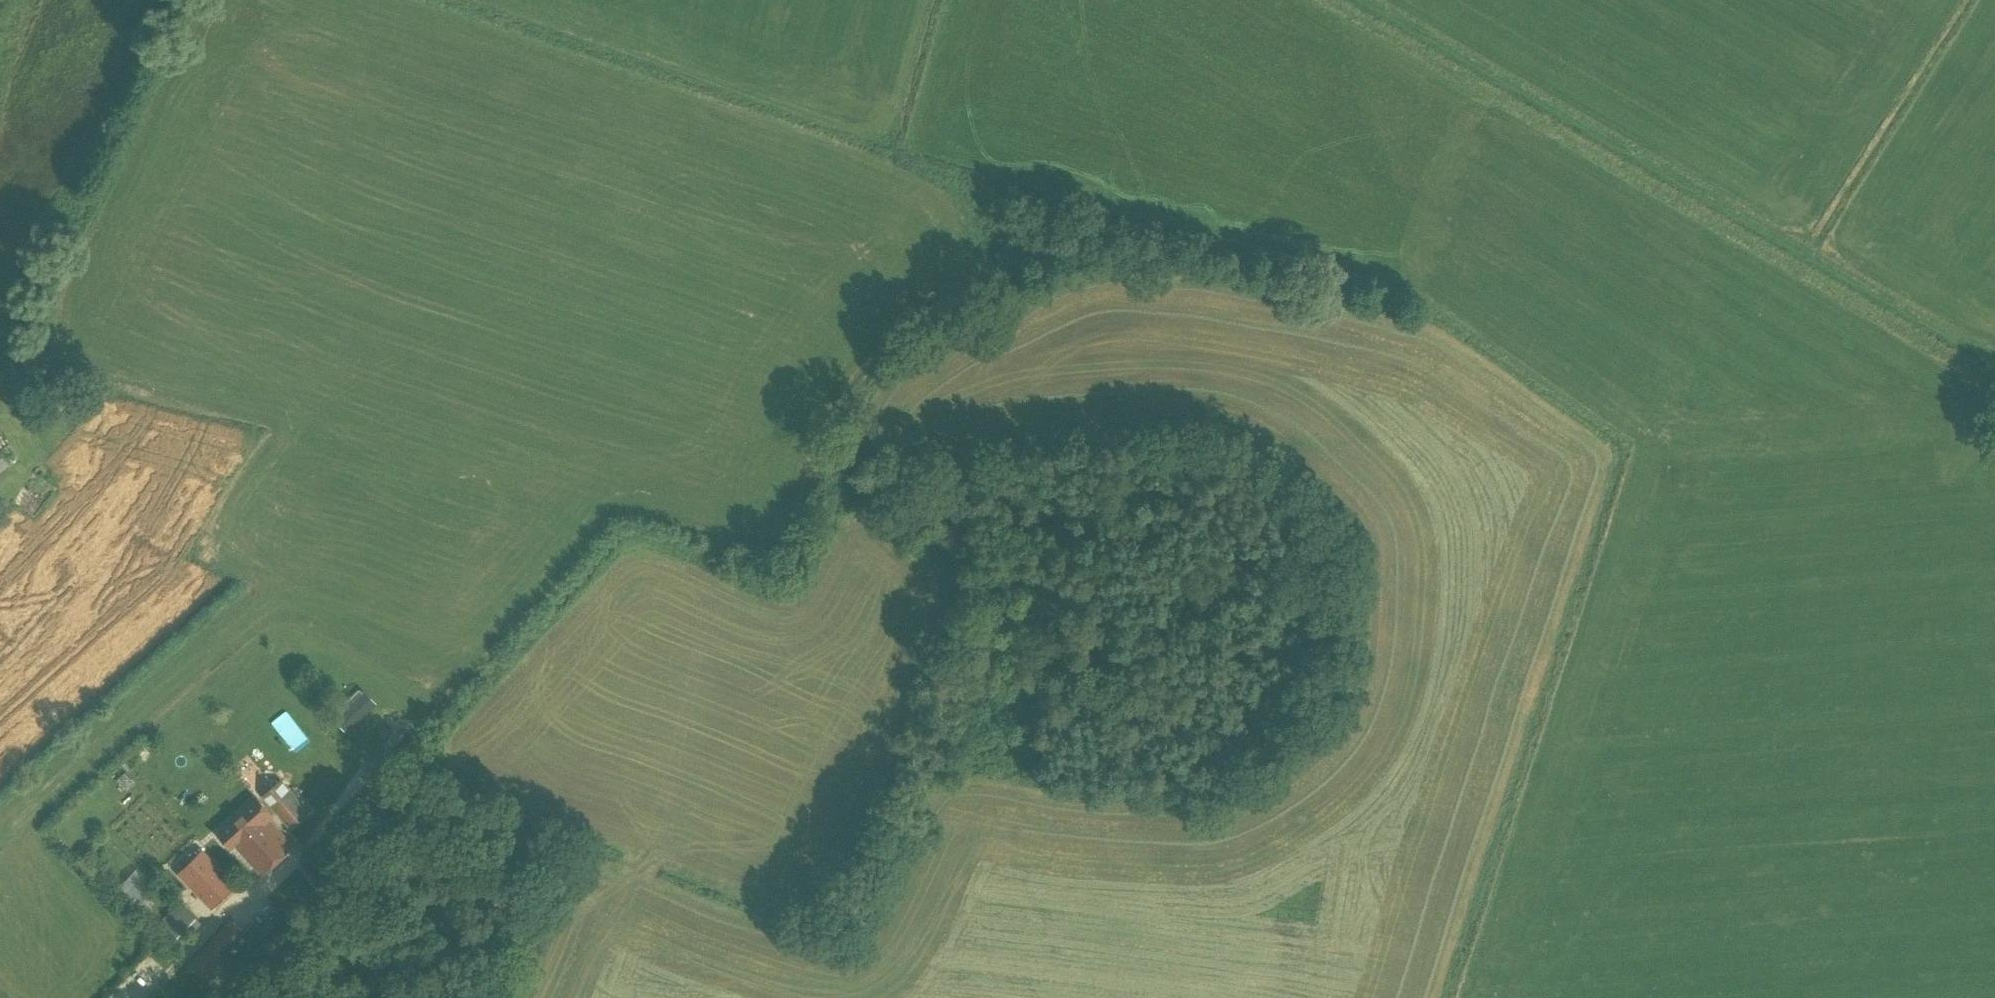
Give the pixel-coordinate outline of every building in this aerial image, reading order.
[(10,464),(0,453),(0,472),(10,464)] [(370,691),(343,717),(354,727),(381,701),(370,691)] [(290,827),(308,812),(286,786),(267,801),(290,827)] [(293,846),(269,819),(273,815),(258,799),(218,835),(230,848),(234,844),(262,874),(293,846)] [(219,903),(240,882),(208,851),(187,871),(219,903)] [(323,863),(311,872),(320,884),(332,874),(323,863)] [(140,904),(148,896),(129,877),(122,885),(140,904)] [(188,937),(202,923),(182,903),(165,921),(172,928),(176,924),(188,937)]
